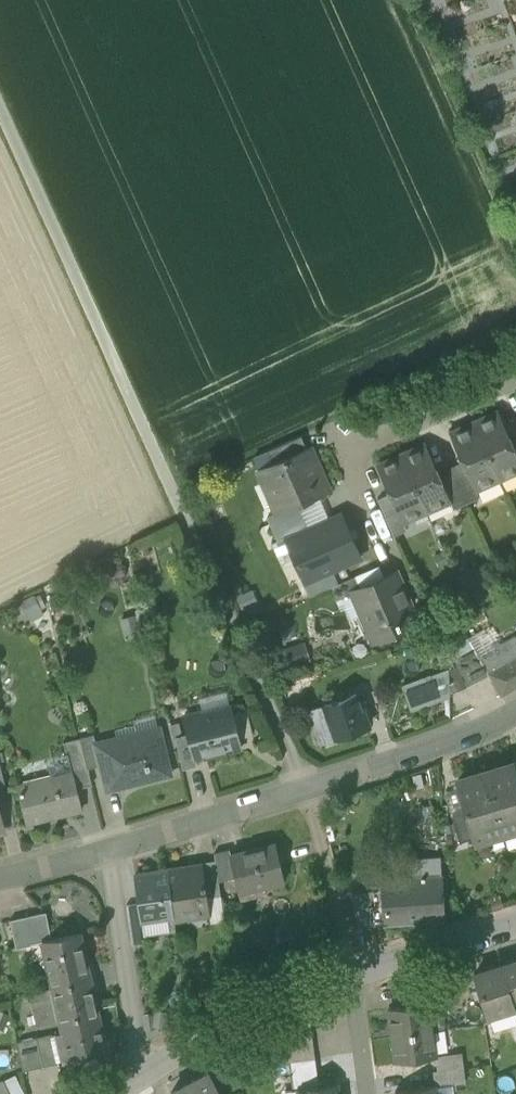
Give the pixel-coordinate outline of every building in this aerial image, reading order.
[(475,423),(499,479),(515,472),(515,450),(512,440),(499,413),(475,423)] [(476,489),(499,479),(475,423),(450,434),(463,462),(475,490),(476,489)] [(267,451),(273,464),(307,449),(301,436),(267,451)] [(426,445),(402,456),(427,511),(450,501),(451,500),(439,473),(426,445)] [(278,512),(278,513),(298,505),(319,495),(329,491),(310,447),(307,449),(273,464),(266,467),(277,492),(270,495),(278,512)] [(403,522),(427,511),(402,456),(378,467),(390,494),(402,522),(403,522)] [(463,462),(451,467),(439,473),(451,500),(450,501),(454,509),(467,503),(479,497),(476,489),(475,490),(463,462)] [(277,492),(266,467),(259,470),(270,495),(277,492)] [(378,500),(394,535),(407,529),(403,522),(402,522),(390,494),(378,500)] [(303,516),(303,517),(325,507),(319,495),(298,505),(303,516)] [(268,517),(273,529),(303,516),(298,505),(278,513),(278,512),(268,517)] [(330,519),(325,507),(303,517),(308,527),(309,529),(330,519)] [(361,557),(342,514),(330,519),(309,529),(286,539),(297,562),(305,581),(303,581),(304,583),(332,570),(361,557)] [(303,517),(303,516),(273,529),(278,541),(286,537),(308,527),(303,517)] [(297,562),(286,539),(286,537),(278,541),(272,544),(283,568),(297,562)] [(379,565),(355,575),(361,587),(384,577),(379,565)] [(506,592),(495,566),(477,574),(489,600),(506,592)] [(477,574),(475,568),(458,574),(469,606),(486,601),(477,574)] [(332,570),(304,583),(310,596),(331,586),(338,583),(332,570)] [(362,614),(373,638),(417,619),(396,572),(384,577),(361,587),(352,591),(353,592),(362,614)] [(331,586),(337,599),(353,592),(352,591),(361,587),(355,575),(338,583),(331,586)] [(255,588),(235,597),(246,620),(265,611),(255,588)] [(362,614),(353,592),(337,599),(341,610),(345,608),(350,620),(362,614)] [(44,615),(34,594),(21,601),(31,621),(44,615)] [(136,614),(120,618),(124,636),(141,632),(136,614)] [(451,646),(459,659),(476,649),(480,657),(496,648),(485,628),(451,646)] [(480,657),(489,673),(515,657),(515,637),(496,648),(480,657)] [(455,661),(469,686),(490,674),(489,673),(480,657),(476,649),(459,659),(455,661)] [(501,696),(515,687),(515,657),(489,673),(490,674),(501,696)] [(445,670),(426,677),(431,689),(435,703),(447,699),(445,670)] [(402,685),(407,698),(431,689),(426,677),(402,685)] [(435,703),(431,689),(407,698),(411,711),(435,703)] [(198,697),(202,713),(203,716),(232,709),(227,690),(198,697)] [(324,705),(336,738),(369,726),(357,693),(324,705)] [(194,759),(195,759),(242,747),(240,741),(233,713),(232,709),(203,716),(202,713),(184,717),(188,734),(194,759)] [(233,713),(240,741),(254,738),(247,710),(233,713)] [(115,729),(117,738),(158,727),(155,714),(133,719),(134,724),(115,729)] [(158,727),(117,738),(119,743),(161,732),(160,727),(158,727)] [(101,765),(107,791),(171,775),(161,732),(119,743),(117,738),(97,743),(95,743),(101,765)] [(94,734),(81,738),(88,768),(101,765),(95,743),(97,743),(94,734)] [(175,738),(183,769),(197,766),(195,759),(194,759),(188,734),(175,738)] [(92,785),(88,768),(81,738),(65,742),(67,753),(72,771),(76,789),(92,785)] [(47,758),(51,777),(72,771),(67,753),(47,758)] [(486,773),(503,832),(515,828),(515,768),(515,764),(486,773)] [(18,785),(28,824),(81,810),(76,789),(72,771),(51,777),(18,785)] [(474,840),(503,832),(486,773),(457,782),(458,785),(462,798),(465,809),(465,810),(466,812),(473,838),(474,840)] [(444,789),(452,816),(466,812),(465,810),(465,809),(462,798),(458,785),(444,789)] [(473,838),(466,812),(452,816),(460,842),(473,838)] [(235,878),(239,892),(285,880),(276,844),(231,855),(230,855),(235,878)] [(216,861),(216,863),(219,881),(235,878),(230,855),(231,855),(230,850),(215,853),(216,861)] [(385,923),(443,919),(440,860),(414,862),(416,879),(382,881),(383,893),(385,923)] [(167,868),(168,870),(203,865),(216,863),(216,861),(167,868)] [(221,893),(219,881),(216,863),(203,865),(208,895),(221,893)] [(203,865),(168,870),(136,875),(140,904),(142,920),(174,915),(174,916),(210,911),(208,895),(203,865)] [(210,911),(211,916),(212,923),(224,921),(221,893),(208,895),(210,911)] [(353,895),(359,925),(385,923),(383,893),(353,895)] [(127,905),(132,944),(145,942),(144,936),(142,920),(140,904),(127,905)] [(210,911),(174,916),(175,921),(211,916),(210,911)] [(46,912),(26,917),(32,945),(43,942),(43,941),(52,939),(46,912)] [(176,932),(175,921),(174,916),(174,915),(142,920),(144,936),(176,932)] [(17,948),(32,945),(26,917),(10,920),(17,948)] [(43,942),(53,987),(90,979),(80,932),(52,939),(43,941),(43,942)] [(513,999),(515,998),(515,961),(503,965),(513,999)] [(489,1015),(515,1007),(513,999),(503,965),(475,974),(488,1016),(489,1015)] [(101,1025),(90,979),(53,987),(54,992),(60,1019),(64,1034),(101,1025)] [(405,985),(407,998),(443,993),(441,980),(405,985)] [(37,1024),(60,1019),(54,992),(31,997),(37,1024)] [(389,1009),(392,1036),(432,1031),(429,1003),(389,1009)] [(515,1007),(489,1015),(494,1031),(515,1024),(515,1010),(515,1007)] [(0,1010),(0,1029),(4,1031),(10,1014),(0,1010)] [(167,1011),(154,1010),(154,1014),(152,1027),(165,1028),(167,1015),(167,1011)] [(143,1014),(148,1043),(189,1019),(188,1011),(167,1015),(165,1028),(152,1027),(154,1014),(143,1014)] [(285,1025),(288,1047),(314,1044),(311,1022),(285,1025)] [(106,1048),(101,1025),(64,1034),(58,1035),(62,1051),(67,1049),(69,1056),(106,1048)] [(436,1056),(432,1031),(392,1036),(396,1063),(436,1057),(436,1056)] [(52,1035),(37,1038),(43,1066),(59,1063),(52,1035)] [(23,1071),(43,1066),(37,1038),(17,1043),(23,1071)] [(288,1047),(290,1062),(316,1059),(314,1044),(288,1047)] [(436,1057),(438,1072),(459,1069),(464,1068),(462,1053),(436,1056),(436,1057)] [(290,1062),(292,1076),(318,1073),(316,1059),(290,1062)] [(461,1083),(459,1069),(438,1072),(433,1072),(435,1086),(435,1087),(453,1084),(461,1083)] [(172,1093),(220,1093),(208,1073),(172,1093)] [(319,1086),(318,1073),(292,1076),(294,1091),(299,1090),(299,1089),(319,1086)] [(4,1079),(11,1093),(26,1093),(15,1074),(4,1079)] [(4,1079),(0,1081),(0,1093),(11,1093),(4,1079)] [(299,1093),(340,1093),(338,1084),(319,1086),(299,1089),(299,1090),(299,1093)] [(436,1093),(454,1093),(453,1084),(435,1087),(436,1093)] [(396,1093),(436,1093),(435,1087),(435,1086),(396,1091),(396,1093)]
